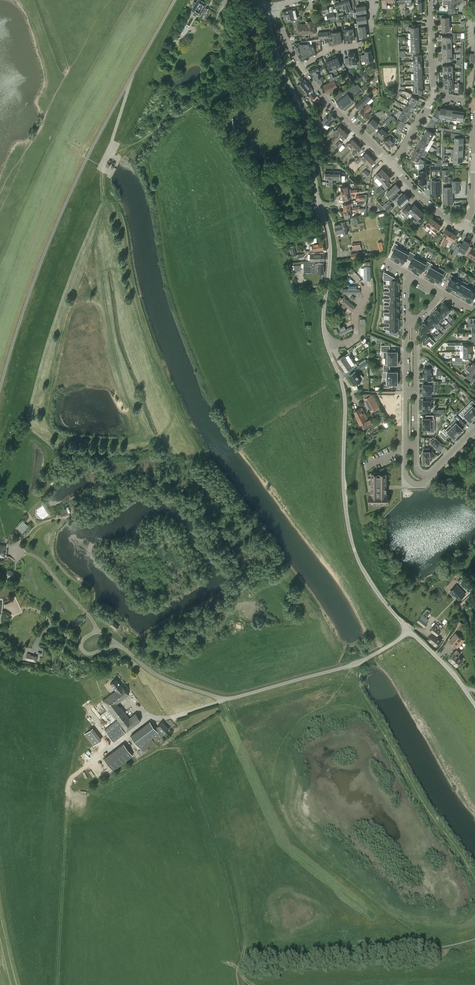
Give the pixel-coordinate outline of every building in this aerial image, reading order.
[(194,12),(192,14),(196,16),(197,14),(199,15),(200,15),(202,11),(205,13),(207,9),(204,7),(207,3),(206,3),(204,1),(202,0),(197,0),(196,2),(195,2),(193,6),(194,6),(191,10),(191,11),(194,12)] [(341,1),(343,7),(343,9),(344,12),(347,11),(347,12),(349,11),(350,13),(353,13),(354,12),(353,8),(353,6),(351,6),(349,0),(342,0),(342,1),(341,1)] [(394,1),(394,0),(382,0),(382,8),(387,8),(387,2),(394,1)] [(419,1),(419,12),(425,11),(425,1),(422,1),(422,0),(416,0),(416,1),(419,1)] [(327,15),(328,19),(329,22),(330,22),(336,20),(335,17),(334,12),(329,13),(328,7),(329,7),(328,4),(327,5),(320,7),(322,16),(327,15)] [(365,5),(356,6),(357,13),(366,12),(365,5)] [(292,21),(293,22),(295,24),(299,18),(299,16),(297,17),(295,10),(292,10),(292,9),(287,11),(290,21),(291,20),(292,21)] [(358,23),(366,22),(365,15),(357,16),(357,17),(358,23)] [(308,26),(309,34),(316,33),(314,20),(306,21),(306,24),(307,26),(308,26)] [(451,26),(451,23),(442,24),(442,30),(445,30),(445,33),(453,33),(452,30),(450,30),(450,26),(451,26)] [(307,26),(306,24),(298,25),(299,35),(309,34),(308,26),(307,26)] [(358,26),(360,36),(367,35),(366,25),(358,26)] [(443,42),(452,42),(452,38),(455,38),(455,33),(453,33),(445,33),(445,36),(442,36),(443,42)] [(312,40),(309,40),(308,40),(305,40),(302,41),(302,44),(300,44),(302,52),(311,52),(311,51),(315,50),(313,45),(312,40)] [(373,60),(372,50),(365,51),(365,54),(361,55),(362,62),(373,60)] [(357,63),(355,53),(348,54),(349,57),(344,58),(346,65),(357,63)] [(332,57),(333,58),(332,58),(336,68),(337,68),(337,69),(341,67),(341,66),(342,66),(337,56),(336,56),(336,55),(332,57)] [(332,58),(331,59),(330,58),(327,59),(327,60),(326,61),(331,70),(336,68),(332,58)] [(320,70),(318,66),(309,69),(311,73),(313,73),(316,80),(317,79),(319,84),(322,82),(320,77),(318,71),(320,70)] [(304,80),(303,79),(300,81),(301,83),(303,86),(307,91),(308,92),(310,95),(309,95),(313,100),(314,101),(317,99),(316,97),(313,93),(313,92),(313,91),(304,80)] [(341,87),(339,82),(336,84),(335,80),(332,82),(324,85),(327,93),(341,87)] [(302,97),(305,100),(307,98),(308,98),(308,99),(309,98),(310,98),(309,97),(309,96),(308,96),(306,94),(308,92),(307,91),(303,86),(301,83),(297,85),(305,95),(302,97)] [(354,83),(342,93),(338,94),(334,97),(340,104),(361,88),(357,84),(355,86),(354,83)] [(355,102),(354,100),(364,92),(361,88),(340,104),(343,108),(345,110),(355,102)] [(360,109),(372,98),(368,94),(356,105),(360,109)] [(409,101),(416,105),(420,99),(412,95),(409,101)] [(316,109),(323,103),(320,100),(313,105),(316,109)] [(416,105),(409,101),(408,102),(406,101),(404,105),(413,110),(416,105)] [(368,112),(372,108),(368,104),(364,108),(363,107),(359,112),(366,119),(371,114),(368,112)] [(413,110),(404,105),(406,106),(403,111),(410,115),(413,110)] [(439,117),(445,118),(447,108),(441,107),(440,110),(438,108),(435,114),(439,117)] [(465,111),(459,110),(457,119),(458,119),(457,121),(465,123),(466,117),(464,117),(465,111)] [(410,115),(403,111),(400,117),(407,121),(410,115)] [(315,126),(322,123),(319,113),(312,116),(315,126)] [(330,125),(335,119),(330,114),(328,117),(327,116),(323,120),(324,120),(323,121),(324,126),(327,123),(330,125)] [(391,115),(391,116),(389,117),(382,124),(385,127),(390,122),(394,117),(391,115)] [(373,129),(379,124),(374,118),(368,124),(373,129)] [(402,132),(405,127),(400,124),(397,129),(402,132)] [(333,142),(344,130),(339,126),(335,130),(335,131),(333,133),(336,136),(332,141),(333,142)] [(385,130),(386,130),(384,127),(377,133),(382,139),(388,133),(385,130)] [(424,134),(431,139),(434,133),(427,129),(424,134)] [(344,130),(333,142),(334,143),(339,138),(339,139),(341,137),(344,140),(349,135),(344,130)] [(390,147),(396,142),(392,138),(394,136),(392,133),(390,136),(390,137),(385,142),(390,147)] [(421,140),(428,144),(431,139),(424,134),(421,140)] [(352,148),(357,143),(353,139),(348,144),(348,143),(345,145),(347,148),(350,145),(352,148)] [(418,145),(425,150),(428,144),(421,140),(418,145)] [(357,143),(352,148),(355,151),(353,154),(355,156),(358,153),(357,153),(362,148),(357,143)] [(415,150),(422,155),(425,150),(418,145),(415,150)] [(421,159),(420,158),(422,155),(415,150),(412,156),(413,157),(411,160),(417,164),(419,164),(421,159)] [(366,162),(371,157),(366,152),(362,157),(361,156),(358,159),(361,161),(363,159),(366,162)] [(371,157),(366,162),(369,164),(367,167),(369,169),(371,167),(371,166),(376,161),(371,157)] [(112,169),(114,165),(115,163),(109,160),(106,166),(112,169)] [(430,164),(424,164),(424,170),(419,170),(419,182),(427,182),(427,172),(430,172),(430,164)] [(370,174),(366,169),(366,170),(365,169),(362,172),(362,173),(366,177),(370,174)] [(380,180),(386,173),(382,169),(375,175),(380,180)] [(443,181),(452,181),(452,177),(449,177),(448,174),(450,174),(449,169),(443,170),(443,181)] [(340,171),(333,171),(333,179),(337,179),(337,181),(342,181),(342,176),(340,175),(340,171)] [(386,173),(380,180),(384,184),(382,185),(386,189),(391,184),(387,181),(391,178),(386,173)] [(453,192),(460,192),(459,181),(453,181),(453,187),(443,188),(443,203),(453,203),(453,192)] [(391,197),(394,200),(400,194),(397,191),(400,188),(396,184),(388,192),(387,193),(387,195),(389,198),(390,198),(391,197)] [(385,190),(381,187),(376,192),(380,195),(385,190)] [(400,194),(394,200),(394,199),(397,202),(398,200),(403,205),(410,198),(405,193),(402,196),(400,194)] [(389,212),(394,208),(390,204),(386,208),(389,212)] [(413,215),(419,208),(414,204),(411,207),(408,205),(403,211),(408,215),(411,212),(413,215)] [(357,210),(356,207),(353,208),(352,208),(352,209),(344,210),(345,217),(352,216),(351,212),(354,211),(357,210)] [(419,208),(413,215),(416,217),(413,220),(418,225),(423,219),(420,216),(424,213),(419,208)] [(431,217),(426,224),(431,228),(436,221),(431,217)] [(349,221),(346,221),(341,222),(341,223),(335,224),(336,229),(347,227),(347,226),(350,225),(349,221)] [(435,233),(437,232),(442,225),(436,221),(431,228),(430,229),(434,232),(432,235),(434,237),(436,234),(435,233)] [(448,238),(452,232),(446,228),(443,234),(448,238)] [(452,232),(448,238),(454,241),(457,235),(452,232)] [(323,242),(317,242),(317,237),(311,237),(312,243),(312,245),(310,246),(310,252),(324,250),(323,242)] [(468,247),(468,246),(470,244),(464,240),(462,244),(459,242),(453,252),(457,254),(458,250),(464,253),(465,251),(468,247)] [(353,250),(361,249),(361,246),(360,246),(360,242),(353,243),(353,250)] [(397,260),(403,249),(397,246),(398,244),(395,243),(392,248),(395,250),(391,256),(395,258),(397,260)] [(464,253),(467,255),(468,254),(473,258),(474,255),(474,246),(473,245),(471,249),(468,247),(465,251),(464,253)] [(403,249),(397,260),(400,261),(403,263),(407,257),(409,258),(413,253),(411,252),(410,251),(409,253),(403,249)] [(325,253),(314,253),(310,253),(310,261),(313,261),(316,261),(325,261),(325,253)] [(415,269),(420,259),(414,256),(415,254),(413,253),(409,258),(412,260),(409,266),(412,268),(415,269)] [(420,259),(415,269),(417,271),(417,270),(421,272),(424,266),(427,268),(430,262),(427,261),(426,262),(420,259)] [(324,264),(316,263),(316,261),(313,261),(310,261),(304,261),(304,272),(312,272),(315,273),(324,273),(324,264)] [(432,279),(437,270),(439,268),(432,264),(433,264),(430,262),(427,268),(430,269),(426,275),(430,277),(430,278),(432,279)] [(353,270),(349,274),(357,283),(362,279),(353,270)] [(437,270),(432,279),(435,281),(435,280),(438,282),(442,276),(444,278),(447,272),(445,271),(443,273),(437,270)] [(390,280),(390,284),(399,284),(399,280),(384,272),(384,280),(390,280)] [(446,287),(451,290),(452,290),(458,279),(453,276),(453,275),(450,274),(447,279),(450,281),(446,287)] [(458,279),(452,290),(456,292),(461,284),(463,281),(458,279)] [(461,284),(456,292),(461,295),(466,287),(461,284)] [(461,295),(466,298),(472,288),(467,285),(466,287),(461,295)] [(472,288),(466,298),(471,301),(474,295),(474,290),(472,288)] [(356,307),(345,298),(341,302),(343,304),(341,305),(345,308),(346,306),(353,311),(356,307)] [(374,305),(372,304),(368,302),(359,314),(365,318),(374,305)] [(440,306),(448,314),(452,310),(444,303),(440,306)] [(448,314),(440,306),(436,310),(444,318),(448,314)] [(444,318),(436,310),(432,314),(440,321),(443,317),(444,318)] [(351,314),(335,313),(335,320),(351,321),(351,314)] [(427,319),(435,327),(437,329),(439,327),(436,325),(438,323),(431,316),(427,319)] [(423,323),(431,330),(435,327),(427,319),(423,323)] [(420,327),(425,332),(427,334),(431,330),(423,323),(420,327)] [(353,329),(351,326),(346,329),(344,325),(339,328),(341,331),(339,332),(340,336),(353,329)] [(399,336),(399,326),(390,326),(384,326),(384,329),(387,329),(390,330),(390,333),(399,336)] [(435,342),(427,334),(425,332),(420,337),(423,340),(423,344),(426,345),(429,341),(433,345),(435,342)] [(390,345),(381,345),(381,351),(383,351),(383,358),(398,358),(398,351),(390,351),(390,345)] [(349,352),(338,360),(342,365),(352,358),(349,352)] [(356,364),(352,358),(342,365),(345,371),(356,364)] [(383,368),(390,368),(390,364),(398,364),(398,358),(383,358),(385,358),(385,364),(383,364),(383,368)] [(427,368),(424,368),(424,371),(423,371),(423,374),(424,374),(424,378),(431,378),(431,368),(433,368),(434,366),(429,361),(427,363),(427,364),(427,368)] [(469,374),(467,377),(472,381),(474,379),(474,378),(474,364),(474,362),(471,366),(469,364),(465,368),(470,373),(469,374)] [(390,368),(383,368),(383,371),(386,371),(386,378),(398,378),(398,371),(390,371),(390,368)] [(356,371),(349,376),(355,384),(361,380),(356,371)] [(398,378),(386,378),(386,384),(383,384),(383,387),(390,387),(390,384),(398,384),(398,378)] [(423,384),(423,394),(431,394),(431,384),(435,384),(435,381),(428,381),(428,384),(423,384)] [(364,399),(371,412),(373,411),(374,411),(379,409),(378,408),(379,408),(374,399),(375,398),(372,394),(364,399)] [(434,397),(426,397),(426,401),(423,400),(423,411),(431,411),(431,401),(434,402),(434,397)] [(364,428),(373,423),(371,419),(367,421),(360,408),(354,411),(356,415),(356,416),(360,425),(362,424),(364,428)] [(471,422),(473,420),(474,420),(474,419),(474,417),(467,409),(463,414),(461,412),(459,414),(463,418),(465,416),(471,422)] [(431,419),(434,419),(434,415),(426,415),(426,418),(423,418),(423,429),(430,429),(430,432),(434,432),(434,428),(433,428),(433,422),(431,422),(431,419)] [(454,419),(457,422),(452,426),(450,425),(459,434),(463,429),(460,426),(460,424),(461,423),(456,417),(454,419)] [(450,425),(446,430),(445,428),(442,431),(446,436),(449,433),(455,438),(459,434),(450,425)] [(435,437),(431,441),(437,447),(441,443),(435,437)] [(436,455),(432,452),(430,454),(430,451),(423,451),(423,463),(425,463),(425,464),(426,465),(427,465),(428,464),(428,463),(430,463),(430,461),(431,461),(432,460),(432,459),(436,455)] [(387,473),(371,473),(371,503),(387,503),(387,473)] [(22,533),(28,526),(23,521),(17,528),(22,533)] [(14,572),(10,569),(6,571),(5,575),(9,578),(13,576),(14,572)] [(463,576),(458,581),(469,592),(474,587),(463,576)] [(457,585),(452,591),(461,599),(466,592),(457,585)] [(419,619),(418,620),(418,621),(417,621),(425,627),(428,623),(426,622),(429,619),(422,615),(419,619)] [(119,627),(112,621),(109,624),(116,630),(119,627)] [(436,636),(442,628),(436,623),(430,630),(433,632),(428,639),(436,646),(441,640),(436,636)] [(55,632),(47,636),(50,643),(58,638),(55,632)] [(455,633),(448,641),(455,646),(462,638),(455,633)] [(456,666),(463,659),(459,655),(461,653),(456,649),(455,651),(448,659),(456,666)] [(27,653),(27,654),(26,659),(36,662),(37,656),(31,655),(31,654),(27,653)] [(141,720),(136,713),(129,718),(118,703),(129,694),(122,685),(122,686),(116,679),(110,683),(116,690),(103,700),(118,720),(105,730),(113,741),(141,720)] [(159,733),(150,721),(130,735),(142,752),(155,742),(152,738),(159,733)] [(164,732),(169,728),(162,721),(158,726),(155,728),(160,732),(159,733),(162,737),(165,733),(164,732)] [(93,728),(85,734),(94,746),(102,740),(93,728)] [(101,741),(96,745),(100,751),(105,747),(101,741)] [(133,755),(124,743),(104,758),(113,770),(133,755)] [(94,747),(78,756),(81,761),(97,753),(94,747)]
